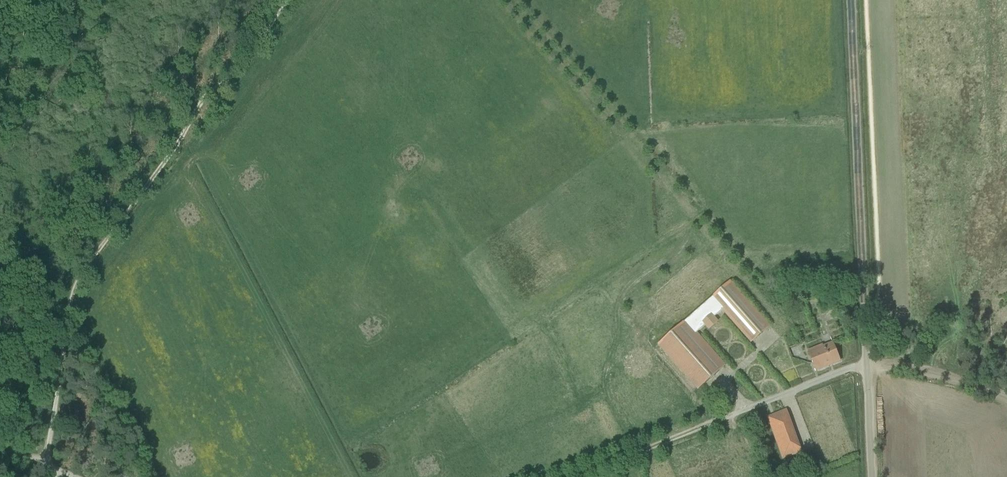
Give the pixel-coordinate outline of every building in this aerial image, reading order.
[(704,248),(628,315),(656,347),(658,345),(698,390),(724,367),(695,334),(724,309),(753,341),(768,327),(729,283),(732,280),(704,248)] [(844,303),(837,306),(840,312),(847,309),(844,303)] [(840,361),(833,343),(823,347),(822,345),(808,351),(816,371),(840,361)] [(780,457),(799,451),(785,409),(766,415),(780,457)]
